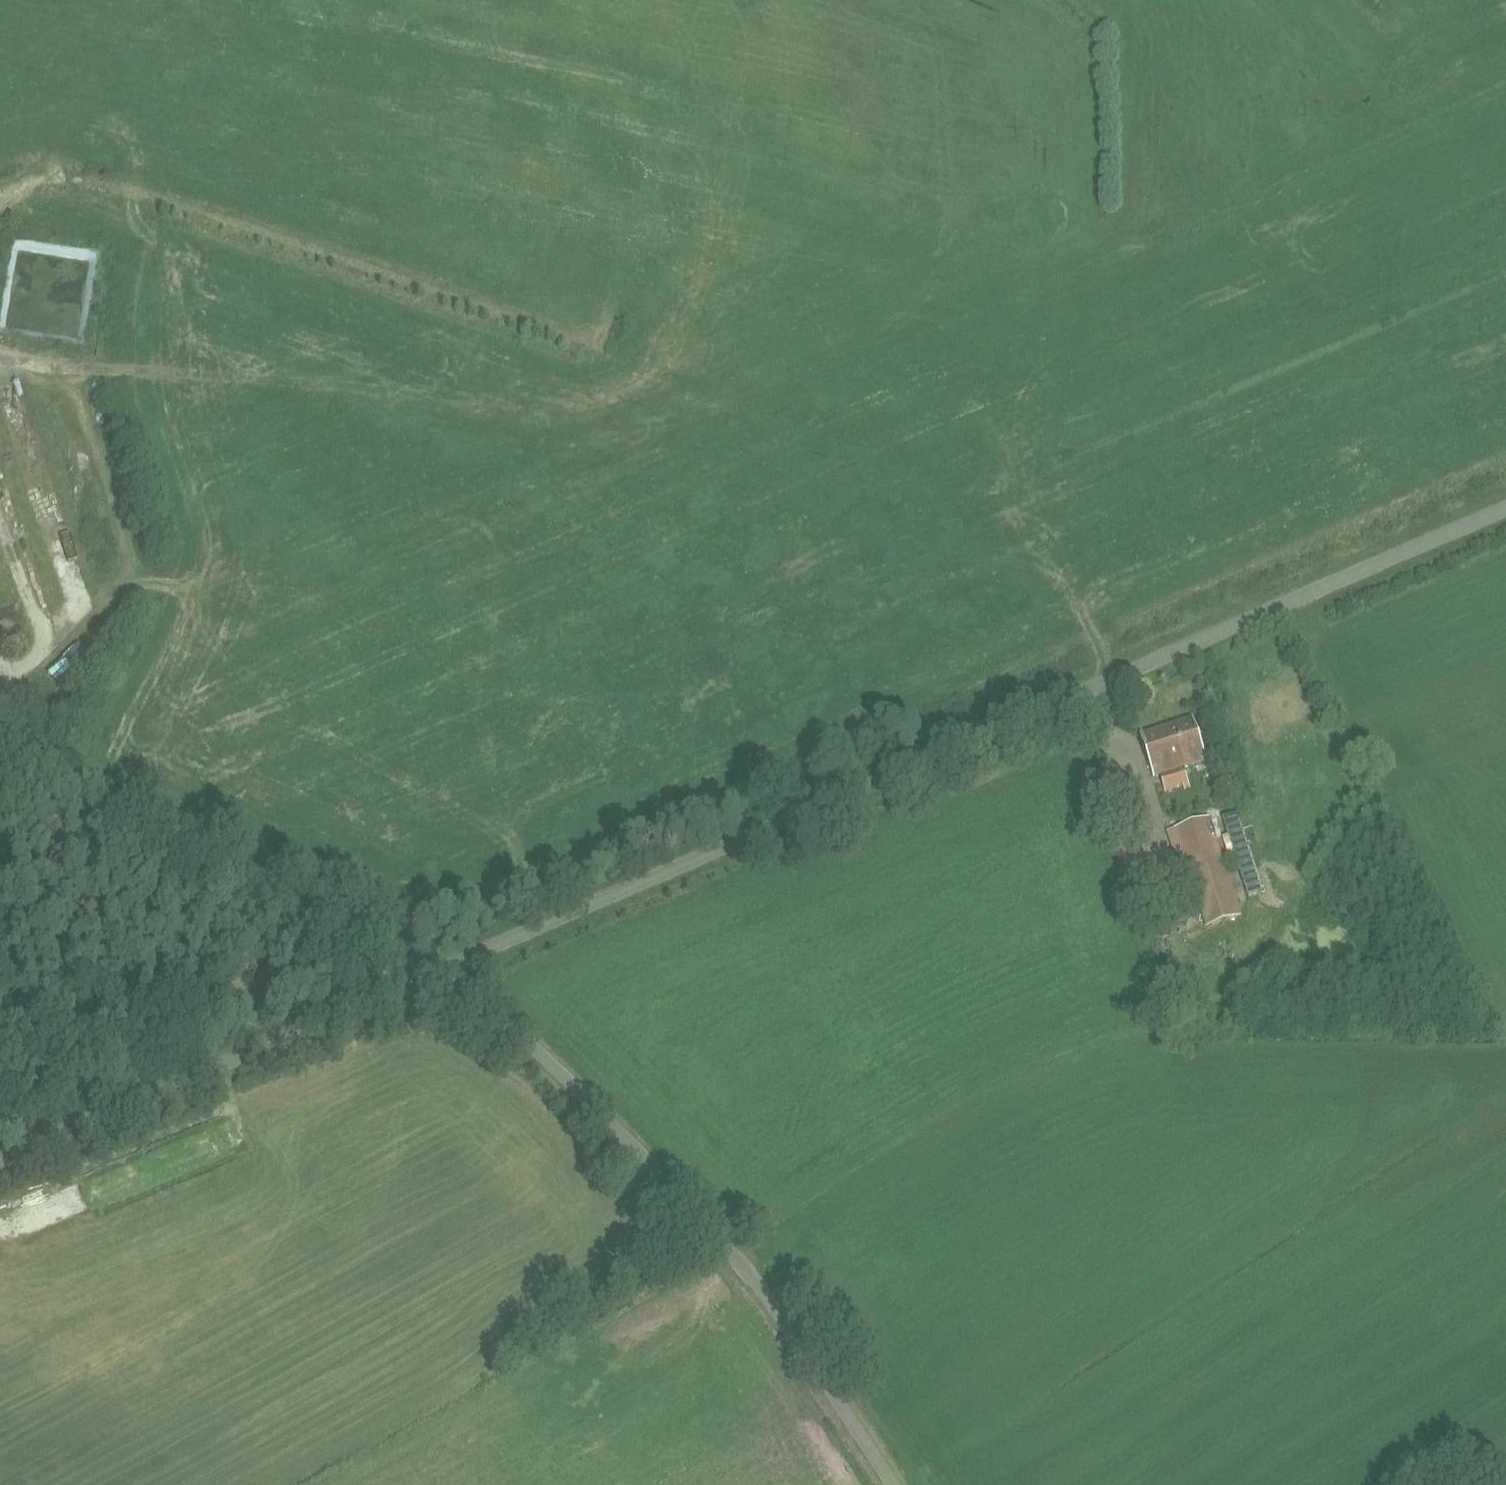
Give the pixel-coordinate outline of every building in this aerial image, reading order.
[(1156,777),(1206,761),(1192,719),(1143,735),(1156,777)] [(1172,794),(1200,788),(1197,773),(1169,779),(1172,794)] [(1248,897),(1263,892),(1238,814),(1224,819),(1248,897)] [(1206,927),(1239,917),(1209,820),(1176,831),(1206,927)]
